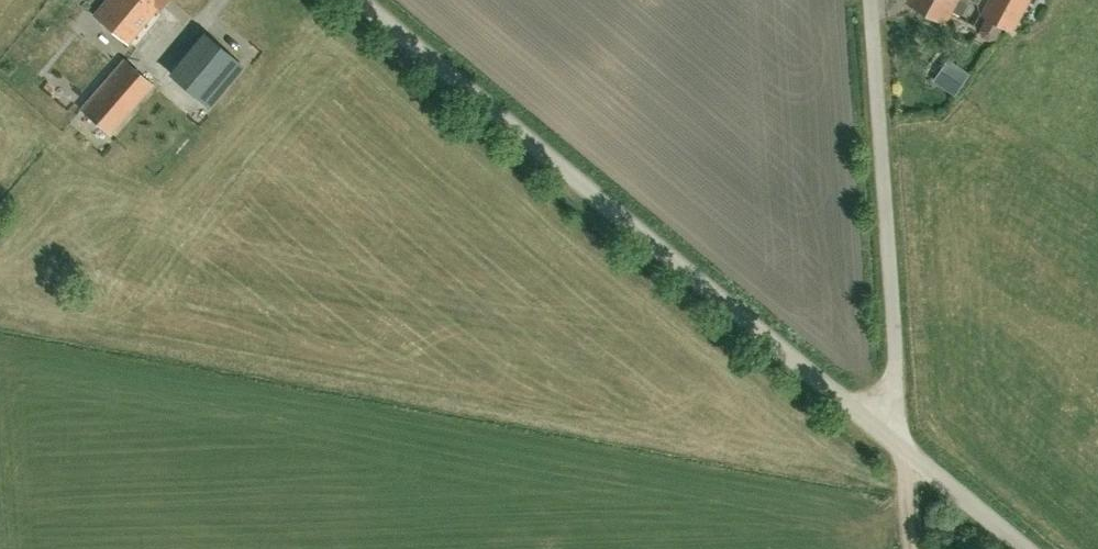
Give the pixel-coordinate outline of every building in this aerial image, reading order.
[(158,6),(159,6),(164,0),(105,0),(93,14),(126,43),(158,6)] [(908,1),(947,22),(953,10),(963,15),(968,4),(975,0),(974,0),(908,0),(908,1)] [(1002,26),(1013,32),(1030,0),(987,0),(979,14),(986,17),(980,28),(981,35),(989,40),(996,36),(1002,26)] [(208,108),(244,66),(201,30),(165,72),(208,108)] [(80,109),(109,133),(152,83),(123,58),(80,109)]
